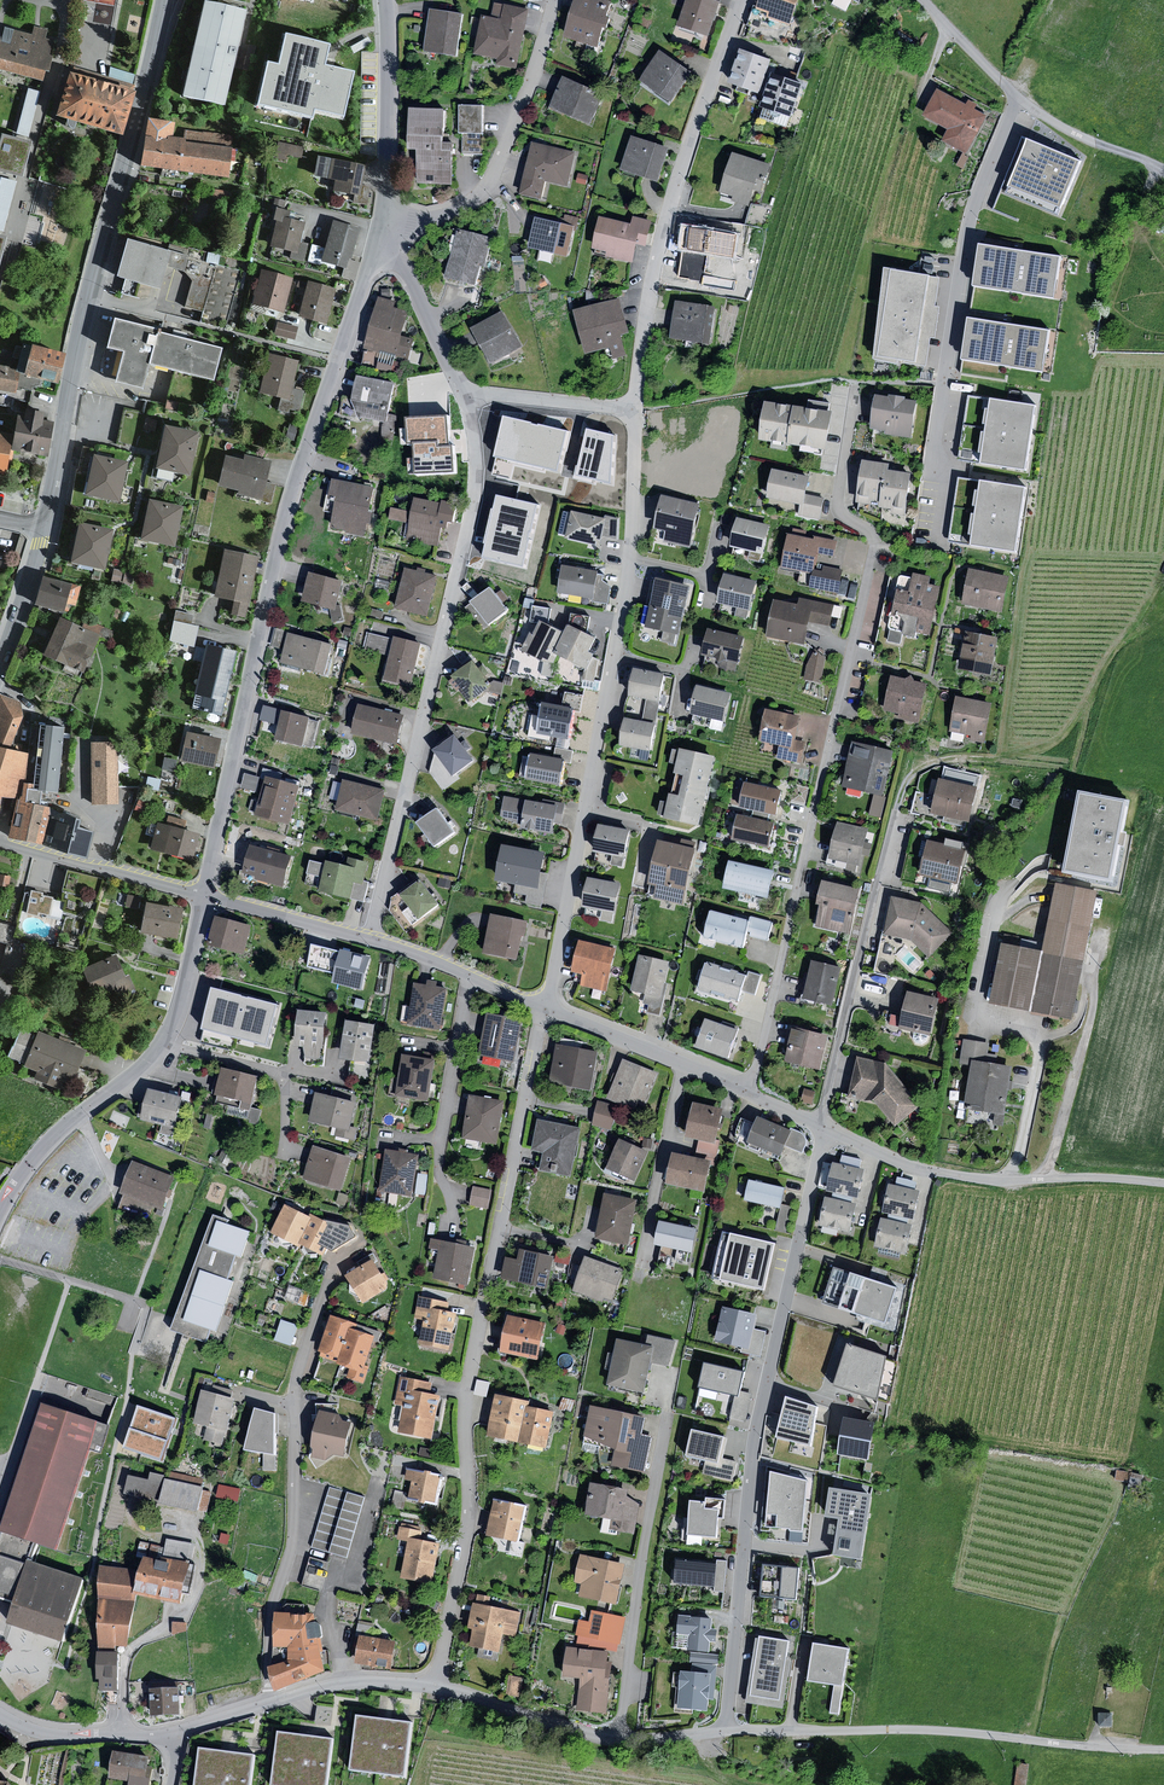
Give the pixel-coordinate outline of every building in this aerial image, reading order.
[(607,0),(574,0),(563,37),(597,47),(603,28),(606,29),(610,17),(607,16),(611,1),(607,0)] [(717,0),(686,0),(684,7),(677,25),(708,36),(720,1),(717,0)] [(756,9),(765,11),(768,13),(767,17),(790,25),(799,0),(759,0),(756,9)] [(216,5),(204,2),(182,97),(223,106),(235,54),(245,12),(220,6),(216,5)] [(496,19),(483,16),(476,54),(501,59),(500,64),(517,67),(518,58),(523,59),(532,10),(499,4),(496,19)] [(765,11),(756,9),(753,8),(747,25),(759,29),(765,11)] [(463,14),(429,9),(423,50),(457,55),(463,14)] [(0,27),(0,69),(39,80),(45,58),(49,42),(43,40),(46,31),(30,26),(28,35),(0,27)] [(328,44),(281,33),(274,64),(264,62),(255,103),(310,116),(312,108),(342,115),(352,72),(327,66),(323,65),(328,44)] [(367,37),(349,47),(353,54),(371,44),(367,37)] [(740,49),(729,82),(738,85),(736,90),(749,94),(750,89),(760,93),(771,59),(740,49)] [(660,50),(639,80),(671,102),(692,72),(660,50)] [(108,66),(107,76),(132,83),(135,74),(108,66)] [(130,90),(64,71),(52,116),(118,135),(130,90)] [(773,73),(761,107),(770,110),(771,111),(771,113),(772,115),(774,116),(777,117),(779,117),(780,116),(782,114),(791,117),(802,83),(773,73)] [(563,76),(550,106),(590,124),(604,94),(563,76)] [(27,89),(14,133),(27,136),(39,92),(27,89)] [(730,89),(724,105),(736,109),(741,93),(730,89)] [(986,115),(937,89),(923,116),(948,129),(941,141),(966,154),(986,115)] [(484,105),(459,104),(459,132),(463,132),(463,153),(483,154),(484,105)] [(444,109),(409,108),(408,148),(417,148),(416,183),(451,183),(452,141),(443,141),(444,109)] [(176,122),(146,118),(140,164),(227,175),(230,148),(184,142),(185,138),(174,137),(176,122)] [(185,130),(185,138),(184,142),(230,148),(232,136),(185,130)] [(0,134),(0,172),(17,177),(27,140),(0,134)] [(669,148),(632,136),(621,170),(658,181),(669,148)] [(1080,161),(1024,139),(1003,191),(1058,213),(1080,161)] [(574,151),(531,142),(520,194),(542,198),(545,181),(567,185),(574,151)] [(302,148),(276,143),(273,158),(285,161),(287,155),(300,158),(302,148)] [(771,164),(733,152),(720,192),(733,196),(732,200),(750,206),(755,191),(762,193),(771,164)] [(962,154),(956,165),(964,169),(969,158),(962,154)] [(365,165),(315,155),(311,175),(333,179),(331,190),(358,195),(361,185),(365,165)] [(578,173),(576,182),(586,185),(588,175),(578,173)] [(12,192),(15,181),(0,177),(0,189),(12,192)] [(369,186),(361,185),(358,195),(357,203),(367,205),(369,186)] [(7,210),(12,192),(0,189),(0,208),(7,210)] [(273,197),(271,204),(282,207),(284,200),(273,197)] [(752,205),(746,224),(763,227),(770,207),(752,205)] [(289,211),(273,207),(270,219),(274,220),(268,245),(288,250),(287,258),(303,262),(308,243),(299,241),(304,221),(288,217),(289,211)] [(630,223),(599,216),(592,248),(607,251),(606,256),(632,262),(636,244),(646,246),(652,220),(632,216),(630,223)] [(573,225),(536,217),(529,248),(566,256),(573,225)] [(358,228),(331,220),(323,247),(319,261),(333,265),(345,269),(348,259),(358,228)] [(492,237),(457,228),(444,277),(474,285),(479,265),(484,267),(492,237)] [(702,242),(704,230),(690,228),(689,239),(702,242)] [(738,234),(704,228),(704,230),(702,242),(698,265),(731,271),(738,234)] [(169,250),(122,237),(112,275),(124,278),(120,293),(135,297),(139,282),(159,288),(165,265),(169,250)] [(319,261),(323,247),(311,244),(306,261),(332,268),(333,265),(319,261)] [(1020,250),(979,244),(973,285),(1054,297),(1060,256),(1020,250)] [(241,271),(169,250),(165,265),(183,270),(193,279),(185,304),(203,309),(200,321),(225,328),(241,271)] [(742,257),(739,271),(748,274),(752,259),(742,257)] [(359,262),(348,259),(345,269),(343,278),(353,281),(359,262)] [(940,277),(885,268),(873,360),(896,365),(898,359),(905,360),(905,362),(926,366),(930,337),(935,338),(940,307),(936,306),(940,277)] [(292,277),(259,269),(250,304),(282,313),(292,277)] [(544,278),(538,280),(541,287),(547,285),(544,278)] [(335,288),(306,281),(296,316),(325,324),(335,288)] [(395,302),(377,297),(364,348),(368,349),(380,352),(408,360),(414,338),(402,335),(408,311),(393,307),(395,302)] [(621,298),(574,311),(586,354),(606,348),(608,359),(626,355),(621,335),(630,333),(621,298)] [(715,306),(676,301),(671,339),(710,344),(715,306)] [(503,311),(471,329),(490,364),(523,346),(503,311)] [(146,362),(154,330),(155,328),(112,317),(104,347),(109,348),(122,352),(116,375),(114,381),(139,387),(146,362)] [(1008,323),(968,317),(963,358),(1043,369),(1049,329),(1008,323)] [(297,326),(276,321),(273,334),(294,339),(297,326)] [(222,348),(154,330),(146,362),(173,369),(209,379),(213,380),(222,348)] [(0,365),(0,390),(17,392),(17,388),(31,390),(32,387),(35,387),(35,385),(39,386),(42,379),(54,382),(62,353),(25,343),(19,370),(0,365)] [(103,371),(116,375),(122,352),(109,348),(103,371)] [(380,352),(368,349),(368,351),(364,351),(362,365),(376,369),(380,352)] [(297,361),(266,354),(257,392),(287,399),(290,387),(297,361)] [(394,361),(391,371),(400,373),(403,364),(394,361)] [(209,379),(173,369),(165,401),(201,410),(209,379)] [(933,373),(921,372),(920,379),(932,381),(933,373)] [(394,383),(357,375),(352,399),(342,397),(340,414),(386,423),(394,383)] [(303,391),(290,387),(287,399),(285,408),(298,411),(303,391)] [(888,396),(876,394),(871,428),(886,430),(886,434),(911,438),(916,400),(905,399),(906,397),(888,394),(888,396)] [(1037,406),(971,397),(962,460),(1027,470),(1037,406)] [(807,408),(766,402),(760,439),(826,449),(832,411),(828,411),(829,403),(808,400),(807,408)] [(41,411),(20,408),(19,418),(12,417),(7,449),(45,455),(51,421),(40,419),(41,411)] [(446,415),(404,417),(406,445),(412,444),(413,474),(454,472),(452,445),(448,445),(446,415)] [(569,431),(505,416),(495,458),(560,473),(569,431)] [(146,417),(143,428),(154,431),(157,420),(146,417)] [(196,431),(161,424),(152,468),(187,475),(196,431)] [(297,427),(289,424),(284,438),(293,440),(297,427)] [(616,435),(588,429),(577,477),(613,485),(616,435)] [(94,454),(91,454),(82,494),(116,502),(120,482),(125,461),(104,457),(94,454)] [(240,459),(222,455),(216,485),(237,489),(235,495),(261,501),(265,482),(269,460),(241,454),(240,459)] [(888,463),(862,460),(856,502),(871,504),(872,500),(883,502),(887,470),(888,463)] [(810,477),(773,469),(767,497),(804,504),(806,494),(810,477)] [(911,473),(887,470),(883,502),(882,507),(891,508),(891,513),(905,515),(911,473)] [(374,487),(332,479),(328,499),(336,500),(330,528),(346,531),(346,533),(364,536),(374,487)] [(1026,489),(960,480),(952,542),(1018,551),(1026,489)] [(275,484),(265,482),(261,501),(270,503),(275,484)] [(207,491),(205,501),(212,503),(214,493),(207,491)] [(825,498),(806,494),(804,504),(802,516),(820,519),(825,498)] [(540,505),(498,496),(484,559),(526,568),(540,505)] [(699,503),(662,496),(655,528),(666,530),(663,542),(690,548),(699,503)] [(442,503),(414,498),(406,540),(438,546),(442,528),(446,529),(448,521),(453,522),(457,503),(442,500),(442,503)] [(181,506),(146,499),(138,539),(172,546),(176,527),(181,506)] [(407,511),(391,508),(389,519),(405,522),(407,511)] [(606,518),(571,511),(565,537),(600,545),(602,536),(606,518)] [(606,515),(606,518),(602,536),(617,539),(618,518),(606,515)] [(722,515),(720,523),(729,525),(731,517),(722,515)] [(770,525),(739,518),(732,546),(735,547),(750,551),(748,559),(761,562),(770,525)] [(111,529),(77,521),(68,562),(102,569),(106,549),(111,529)] [(19,533),(13,553),(21,555),(26,539),(24,536),(22,534),(19,533)] [(814,539),(788,534),(781,567),(813,573),(814,569),(817,553),(834,556),(837,541),(814,536),(814,539)] [(750,551),(735,547),(733,555),(748,559),(750,551)] [(256,556),(222,549),(213,596),(231,600),(247,603),(256,556)] [(598,571),(562,565),(558,593),(593,598),(597,574),(598,571)] [(844,570),(823,566),(822,571),(814,569),(813,573),(810,587),(839,593),(844,570)] [(122,570),(113,568),(110,581),(119,583),(122,570)] [(417,571),(405,568),(395,608),(427,616),(437,576),(425,573),(426,570),(418,568),(417,571)] [(1000,574),(969,568),(963,604),(1003,611),(1009,575),(1000,574)] [(133,573),(124,571),(122,582),(130,584),(133,573)] [(342,581),(309,571),(301,600),(329,608),(333,623),(344,620),(340,604),(336,605),(342,581)] [(900,576),(899,578),(889,626),(889,627),(890,629),(903,631),(903,632),(903,633),(904,635),(915,637),(916,632),(929,635),(940,586),(929,584),(931,576),(913,572),(912,577),(902,575),(900,576)] [(79,586),(38,574),(30,604),(61,612),(64,602),(74,605),(79,586)] [(603,575),(597,574),(593,598),(593,601),(608,604),(611,586),(602,580),(603,575)] [(756,582),(725,574),(718,603),(721,604),(736,607),(734,616),(747,619),(756,582)] [(377,578),(375,588),(387,590),(389,580),(377,578)] [(690,586),(656,578),(645,626),(664,631),(662,641),(674,644),(677,634),(679,635),(690,586)] [(490,587),(470,602),(471,603),(488,624),(507,609),(490,587)] [(798,604),(774,599),(766,637),(804,645),(809,621),(830,626),(835,605),(800,598),(798,604)] [(247,603),(231,600),(228,613),(244,616),(247,603)] [(488,624),(471,603),(466,608),(482,629),(488,624)] [(736,607),(721,604),(719,612),(734,616),(736,607)] [(530,622),(539,622),(540,620),(548,624),(551,608),(533,605),(530,622)] [(372,608),(370,616),(381,619),(383,612),(372,608)] [(174,610),(172,620),(190,624),(193,614),(174,610)] [(571,613),(569,625),(587,633),(590,616),(571,613)] [(81,627),(57,616),(49,635),(40,654),(61,664),(59,669),(80,678),(99,635),(81,627)] [(84,619),(81,627),(99,635),(110,640),(113,631),(84,619)] [(190,624),(172,620),(167,640),(192,646),(197,626),(190,624)] [(530,631),(521,650),(544,662),(541,676),(551,677),(555,654),(566,632),(548,624),(540,620),(539,622),(534,633),(530,631)] [(566,632),(555,654),(584,668),(582,679),(594,681),(599,659),(593,656),(594,654),(589,651),(596,638),(587,633),(569,625),(566,632)] [(345,627),(343,634),(350,636),(352,629),(345,627)] [(366,646),(389,652),(393,634),(370,628),(366,646)] [(744,636),(708,628),(702,656),(705,656),(716,658),(720,664),(719,667),(719,669),(736,672),(744,636)] [(284,650),(288,633),(276,630),(271,646),(284,650)] [(971,645),(963,643),(959,669),(992,675),(999,637),(974,632),(971,645)] [(331,644),(288,633),(284,650),(280,662),(323,673),(331,644)] [(421,642),(394,636),(384,679),(411,686),(421,642)] [(235,651),(204,643),(192,693),(201,695),(197,709),(220,714),(235,651)] [(815,649),(806,665),(823,668),(825,658),(815,649)] [(716,658),(705,656),(704,664),(719,667),(720,664),(716,658)] [(472,661),(451,676),(453,678),(449,681),(457,692),(460,690),(468,703),(485,691),(501,695),(504,683),(494,681),(497,679),(488,666),(486,668),(483,663),(476,668),(472,661)] [(806,665),(804,679),(820,683),(823,668),(806,665)] [(665,674),(633,668),(628,696),(632,697),(660,702),(665,674)] [(887,675),(869,671),(865,688),(883,693),(887,675)] [(905,679),(891,676),(883,710),(899,714),(898,719),(918,723),(927,684),(913,681),(910,676),(905,679)] [(731,693),(697,684),(690,713),(724,721),(731,693)] [(883,693),(865,688),(863,697),(881,702),(883,693)] [(566,691),(563,707),(575,709),(581,710),(584,695),(566,691)] [(0,694),(0,747),(7,749),(21,714),(19,701),(0,694)] [(975,699),(956,696),(949,731),(972,735),(971,740),(984,743),(992,702),(975,699)] [(660,702),(632,697),(630,707),(658,712),(660,702)] [(881,702),(863,697),(861,707),(879,711),(881,702)] [(316,703),(315,709),(323,711),(324,705),(316,703)] [(563,707),(542,703),(540,716),(531,714),(528,731),(557,736),(570,738),(575,709),(563,707)] [(402,714),(359,704),(351,733),(395,744),(402,714)] [(278,724),(281,710),(263,706),(259,720),(278,724)] [(658,712),(630,707),(628,719),(656,723),(658,712)] [(801,716),(766,708),(758,741),(779,745),(776,758),(802,764),(807,742),(795,740),(801,716)] [(309,717),(281,710),(278,724),(274,739),(302,746),(302,745),(311,747),(318,721),(308,719),(309,717)] [(628,719),(624,718),(619,745),(651,751),(656,723),(629,719),(628,719)] [(62,726),(36,723),(30,782),(23,781),(23,787),(39,789),(56,790),(61,737),(62,732),(62,726)] [(30,782),(36,723),(29,723),(26,753),(23,781),(30,782)] [(218,738),(184,731),(178,760),(212,767),(218,738)] [(455,735),(433,751),(435,753),(452,776),(473,760),(455,735)] [(557,736),(555,747),(568,749),(570,738),(557,736)] [(115,741),(89,742),(92,804),(118,802),(115,741)] [(893,751),(853,742),(843,786),(883,795),(893,751)] [(0,747),(0,795),(13,799),(22,802),(23,787),(23,781),(26,753),(7,749),(0,747)] [(555,747),(554,758),(565,760),(571,761),(573,751),(568,749),(555,747)] [(714,756),(680,749),(674,773),(684,775),(680,795),(669,793),(664,818),(699,825),(707,791),(714,756)] [(452,776),(435,753),(429,772),(439,785),(452,776)] [(554,758),(531,753),(527,779),(561,785),(565,760),(554,758)] [(164,757),(161,769),(173,771),(176,760),(164,757)] [(332,765),(329,774),(336,776),(339,766),(332,765)] [(245,773),(241,788),(255,792),(259,777),(245,773)] [(299,785),(265,776),(259,801),(256,812),(255,815),(289,824),(299,785)] [(147,777),(145,787),(157,789),(159,779),(147,777)] [(939,778),(935,796),(973,805),(977,787),(939,778)] [(385,790),(343,780),(335,810),(377,820),(385,790)] [(781,791),(744,783),(739,807),(753,810),(752,814),(768,818),(769,814),(776,815),(781,791)] [(23,787),(22,802),(13,799),(5,836),(39,843),(48,817),(47,806),(37,804),(39,789),(23,787)] [(935,796),(917,792),(912,813),(937,819),(938,815),(944,816),(943,822),(965,826),(966,822),(969,822),(973,805),(935,796)] [(1127,801),(1079,792),(1064,872),(1112,881),(1120,838),(1127,801)] [(874,795),(869,815),(881,818),(886,798),(874,795)] [(541,802),(504,796),(501,816),(521,826),(521,828),(552,833),(554,822),(561,823),(565,803),(542,799),(541,802)] [(256,812),(259,801),(251,799),(248,810),(256,812)] [(138,800),(134,810),(142,813),(147,803),(138,800)] [(429,814),(416,822),(434,847),(454,833),(437,808),(429,814)] [(65,852),(74,825),(77,818),(59,812),(48,817),(39,843),(65,852)] [(752,818),(737,815),(732,839),(768,847),(773,823),(768,822),(768,818),(752,814),(752,818)] [(167,815),(165,824),(183,829),(186,820),(167,815)] [(868,828),(837,820),(828,858),(859,865),(862,853),(870,855),(872,843),(865,842),(868,828)] [(165,824),(156,822),(155,824),(150,822),(148,832),(153,833),(149,848),(191,859),(198,832),(183,829),(165,824)] [(630,830),(599,824),(594,851),(596,852),(625,857),(630,830)] [(74,825),(65,852),(83,858),(92,831),(74,825)] [(926,831),(913,828),(901,879),(914,883),(926,831)] [(229,832),(226,846),(232,847),(235,833),(229,832)] [(944,843),(928,840),(924,857),(961,865),(965,849),(962,848),(964,842),(946,838),(944,843)] [(694,849),(659,841),(649,884),(656,886),(653,898),(683,904),(694,849)] [(545,852),(502,844),(495,880),(515,884),(538,889),(541,872),(545,852)] [(291,856),(249,845),(242,872),(256,876),(255,879),(283,886),(291,856)] [(625,857),(596,852),(594,862),(623,867),(625,857)] [(345,865),(326,861),(325,864),(322,877),(319,891),(350,899),(354,882),(363,885),(364,880),(368,862),(347,857),(345,865)] [(961,865),(924,857),(920,874),(932,877),(929,887),(950,892),(951,884),(957,885),(961,865)] [(979,858),(977,867),(986,869),(989,860),(979,858)] [(322,877),(325,864),(310,860),(307,873),(322,877)] [(774,870),(729,860),(723,888),(768,898),(774,870)] [(101,878),(65,869),(60,890),(69,892),(66,905),(92,912),(101,878)] [(538,889),(515,884),(513,892),(526,895),(525,903),(541,906),(548,873),(541,872),(538,889)] [(8,886),(10,876),(0,874),(0,884),(8,886)] [(418,877),(391,897),(389,910),(406,932),(440,906),(418,877)] [(439,877),(437,885),(449,888),(451,880),(439,877)] [(620,885),(589,879),(584,906),(586,906),(615,912),(620,885)] [(363,885),(354,882),(350,899),(364,902),(369,882),(364,880),(363,885)] [(859,889),(822,880),(817,904),(821,905),(816,927),(849,934),(859,889)] [(1098,891),(1056,883),(1043,950),(1002,942),(990,1002),(1072,1019),(1075,1005),(1098,891)] [(42,892),(30,889),(25,913),(37,916),(38,913),(49,915),(52,897),(41,894),(42,892)] [(140,897),(127,895),(124,906),(137,909),(140,897)] [(923,903),(892,897),(885,934),(899,937),(911,940),(929,957),(952,933),(923,903)] [(166,906),(144,901),(138,933),(175,940),(181,907),(167,904),(166,906)] [(615,912),(586,906),(584,916),(613,922),(615,912)] [(750,920),(710,910),(703,937),(743,947),(747,930),(750,920)] [(528,921),(491,914),(483,953),(517,960),(522,936),(525,936),(528,921)] [(251,925),(215,916),(208,944),(244,953),(251,925)] [(750,916),(750,920),(747,930),(751,931),(750,936),(768,940),(772,922),(750,916)] [(0,920),(0,941),(10,944),(12,936),(16,924),(0,920)] [(899,937),(885,934),(882,933),(874,969),(874,971),(875,972),(876,973),(891,976),(899,937)] [(12,936),(10,944),(0,974),(0,977),(23,984),(36,944),(12,936)] [(616,949),(579,940),(572,971),(583,973),(580,986),(607,991),(616,949)] [(335,974),(340,952),(311,944),(308,967),(335,974)] [(905,947),(897,955),(913,971),(921,963),(905,947)] [(372,957),(341,949),(340,952),(335,974),(333,983),(363,991),(372,957)] [(114,952),(78,967),(91,996),(119,984),(122,990),(133,985),(127,973),(124,974),(114,952)] [(670,962),(639,955),(631,990),(646,993),(662,997),(670,962)] [(843,968),(811,960),(802,999),(833,1007),(843,968)] [(746,974),(707,962),(698,990),(738,1001),(741,990),(746,974)] [(746,974),(741,990),(755,995),(761,975),(748,971),(746,974)] [(920,971),(915,975),(919,981),(925,976),(920,971)] [(426,985),(414,983),(407,1025),(439,1030),(447,989),(436,988),(437,982),(427,980),(426,985)] [(278,1005),(212,987),(201,1029),(267,1047),(278,1005)] [(939,999),(908,992),(903,1014),(899,1029),(931,1036),(939,999)] [(662,997),(646,993),(644,1003),(649,1004),(647,1013),(660,1016),(664,997),(662,997)] [(327,1013),(298,1010),(294,1046),(304,1047),(321,1049),(323,1049),(327,1013)] [(899,1029),(903,1014),(886,1010),(881,1032),(898,1036),(899,1029)] [(523,1020),(487,1013),(479,1054),(514,1062),(523,1020)] [(721,1024),(705,1018),(696,1047),(727,1058),(738,1026),(722,1021),(721,1024)] [(376,1026),(346,1021),(340,1058),(352,1060),(370,1063),(376,1026)] [(829,1035),(793,1027),(785,1060),(820,1069),(829,1035)] [(23,1062),(34,1034),(18,1028),(5,1055),(8,1056),(3,1066),(14,1070),(18,1060),(23,1062)] [(85,1049),(35,1030),(34,1034),(23,1062),(22,1065),(36,1070),(33,1078),(59,1088),(62,1081),(71,1084),(85,1049)] [(971,1060),(987,1062),(990,1043),(963,1039),(961,1059),(971,1060)] [(597,1052),(557,1044),(550,1081),(590,1089),(597,1052)] [(321,1049),(304,1047),(306,1057),(321,1058),(321,1049)] [(435,1060),(402,1055),(396,1096),(428,1101),(435,1060)] [(886,1063),(857,1057),(848,1097),(877,1104),(895,1126),(921,1106),(886,1063)] [(657,1073),(622,1059),(607,1099),(642,1113),(657,1073)] [(370,1063),(352,1060),(349,1076),(370,1079),(373,1064),(370,1063)] [(987,1062),(971,1060),(965,1107),(968,1108),(965,1125),(999,1130),(1001,1115),(1006,1116),(1013,1066),(987,1062)] [(257,1077),(221,1068),(220,1075),(215,1074),(211,1094),(242,1101),(240,1108),(250,1111),(250,1107),(257,1077)] [(333,1087),(331,1096),(356,1102),(358,1093),(333,1087)] [(182,1097),(148,1089),(141,1119),(162,1124),(175,1127),(182,1097)] [(815,1091),(805,1089),(801,1101),(812,1103),(815,1091)] [(331,1096),(315,1092),(308,1122),(336,1129),(335,1136),(355,1141),(358,1128),(350,1126),(356,1102),(331,1096)] [(504,1102),(469,1096),(463,1139),(497,1144),(504,1102)] [(619,1107),(598,1100),(593,1125),(611,1130),(619,1107)] [(723,1109),(693,1102),(685,1136),(699,1140),(715,1143),(723,1109)] [(262,1110),(250,1107),(250,1111),(247,1118),(251,1119),(250,1122),(258,1124),(262,1110)] [(747,1142),(755,1123),(741,1117),(737,1128),(734,1138),(747,1144),(747,1142)] [(791,1131),(757,1117),(755,1123),(747,1142),(781,1156),(785,1145),(791,1131)] [(580,1128),(537,1120),(531,1149),(543,1152),(539,1170),(570,1176),(580,1128)] [(173,1137),(175,1127),(162,1124),(160,1134),(173,1137)] [(792,1128),(791,1131),(785,1145),(803,1153),(806,1146),(806,1144),(806,1141),(806,1139),(805,1137),(804,1135),(802,1133),(792,1128)] [(649,1152),(619,1138),(605,1168),(634,1182),(649,1152)] [(644,1139),(643,1147),(652,1148),(653,1140),(644,1139)] [(699,1140),(695,1157),(711,1161),(716,1162),(719,1144),(715,1143),(699,1140)] [(351,1158),(313,1145),(302,1179),(340,1191),(351,1158)] [(234,1154),(224,1148),(218,1159),(228,1165),(234,1154)] [(418,1156),(386,1151),(380,1190),(412,1195),(418,1156)] [(695,1157),(672,1153),(666,1183),(705,1191),(711,1161),(695,1157)] [(862,1160),(842,1155),(840,1165),(860,1169),(862,1160)] [(175,1177),(134,1161),(121,1193),(125,1194),(153,1204),(163,1208),(175,1177)] [(840,1165),(824,1161),(818,1187),(827,1189),(827,1192),(833,1193),(854,1198),(858,1199),(864,1170),(860,1169),(840,1165)] [(419,1170),(416,1192),(427,1193),(430,1171),(419,1170)] [(897,1177),(896,1185),(916,1190),(917,1182),(908,1179),(897,1177)] [(785,1188),(749,1180),(745,1200),(781,1208),(781,1205),(785,1188)] [(896,1185),(889,1184),(883,1212),(889,1214),(909,1218),(914,1219),(920,1190),(916,1190),(896,1185)] [(493,1191),(474,1186),(470,1203),(489,1207),(493,1191)] [(636,1200),(604,1193),(595,1238),(627,1245),(636,1200)] [(833,1193),(832,1199),(852,1203),(854,1198),(833,1193)] [(153,1204),(125,1194),(119,1209),(147,1220),(153,1204)] [(707,1196),(705,1203),(712,1205),(714,1198),(707,1196)] [(832,1199),(826,1198),(819,1226),(850,1232),(857,1204),(852,1203),(832,1199)] [(95,1205),(80,1199),(76,1208),(91,1215),(95,1205)] [(273,1202),(271,1209),(277,1211),(280,1204),(273,1202)] [(285,1204),(271,1232),(297,1246),(299,1243),(312,1217),(293,1208),(285,1204)] [(792,1207),(781,1205),(781,1208),(776,1230),(786,1233),(792,1207)] [(228,1219),(213,1214),(173,1329),(206,1340),(210,1327),(216,1330),(234,1281),(229,1279),(237,1255),(242,1257),(251,1232),(227,1224),(228,1219)] [(889,1214),(888,1219),(908,1224),(909,1218),(889,1214)] [(313,1215),(312,1217),(299,1243),(324,1255),(327,1248),(333,1250),(359,1236),(353,1223),(327,1217),(325,1221),(313,1215)] [(888,1219),(881,1218),(875,1246),(906,1253),(912,1225),(908,1224),(888,1219)] [(697,1229),(660,1221),(655,1245),(660,1246),(691,1253),(697,1229)] [(774,1244),(723,1232),(712,1278),(764,1290),(774,1244)] [(475,1247),(431,1239),(430,1248),(439,1250),(434,1278),(468,1285),(475,1247)] [(518,1260),(505,1257),(501,1279),(546,1289),(553,1256),(520,1249),(518,1260)] [(163,1254),(152,1251),(147,1269),(158,1272),(163,1254)] [(356,1261),(360,1266),(373,1258),(376,1257),(372,1251),(356,1261)] [(557,1252),(555,1262),(569,1265),(571,1255),(557,1252)] [(622,1270),(585,1257),(573,1291),(603,1302),(605,1297),(612,1300),(622,1270)] [(360,1266),(344,1276),(362,1304),(387,1289),(388,1283),(373,1258),(360,1266)] [(834,1268),(823,1303),(886,1323),(897,1288),(834,1268)] [(308,1291),(292,1287),(288,1299),(305,1304),(308,1291)] [(426,1307),(448,1311),(450,1303),(419,1296),(414,1318),(424,1320),(426,1307)] [(449,1349),(456,1313),(448,1311),(426,1307),(424,1320),(419,1344),(449,1349)] [(757,1315),(723,1307),(715,1342),(749,1349),(754,1328),(757,1315)] [(331,1314),(318,1351),(323,1352),(342,1359),(352,1328),(354,1322),(331,1314)] [(544,1322),(507,1314),(499,1351),(536,1359),(544,1322)] [(297,1326),(281,1321),(274,1340),(290,1346),(297,1326)] [(559,1323),(556,1332),(565,1335),(568,1327),(559,1323)] [(375,1335),(352,1328),(342,1359),(340,1363),(351,1367),(347,1377),(364,1383),(369,1366),(365,1365),(375,1335)] [(766,1331),(754,1328),(749,1349),(748,1354),(760,1357),(766,1331)] [(656,1337),(654,1347),(651,1363),(670,1367),(677,1340),(656,1337)] [(654,1347),(618,1339),(608,1384),(645,1392),(651,1363),(654,1347)] [(888,1356),(847,1344),(834,1386),(876,1398),(888,1356)] [(340,1363),(342,1359),(323,1352),(319,1363),(338,1370),(340,1363)] [(319,1363),(314,1377),(332,1384),(338,1370),(319,1363)] [(744,1371),(705,1363),(699,1388),(734,1396),(739,1397),(740,1391),(744,1371)] [(432,1383),(401,1377),(395,1404),(405,1406),(399,1431),(432,1438),(441,1396),(430,1394),(432,1383)] [(477,1380),(474,1394),(486,1396),(489,1382),(477,1380)] [(208,1382),(206,1391),(231,1397),(233,1389),(208,1382)] [(206,1391),(202,1390),(193,1423),(206,1426),(203,1440),(225,1446),(232,1423),(229,1422),(235,1399),(231,1397),(206,1391)] [(752,1393),(740,1391),(739,1397),(734,1396),(730,1418),(746,1422),(752,1393)] [(519,1443),(527,1406),(528,1401),(495,1395),(486,1436),(519,1443)] [(817,1407),(786,1397),(777,1437),(811,1446),(814,1423),(817,1407)] [(563,1398),(558,1410),(571,1413),(576,1401),(563,1398)] [(102,1422),(44,1403),(0,1532),(38,1544),(58,1551),(102,1422)] [(317,1403),(318,1410),(339,1415),(339,1403),(317,1403)] [(175,1418),(138,1405),(123,1447),(161,1460),(171,1430),(175,1418)] [(645,1417),(590,1405),(585,1436),(615,1449),(611,1466),(645,1473),(652,1436),(642,1434),(645,1417)] [(554,1412),(527,1406),(519,1443),(546,1448),(554,1412)] [(274,1413),(254,1409),(244,1450),(263,1453),(275,1455),(274,1413)] [(339,1415),(318,1410),(311,1446),(313,1447),(311,1457),(325,1460),(334,1454),(344,1456),(352,1422),(342,1420),(339,1415)] [(872,1412),(866,1421),(874,1422),(878,1423),(880,1413),(872,1412)] [(866,1421),(844,1417),(837,1454),(868,1459),(874,1422),(866,1421)] [(727,1438),(692,1429),(686,1455),(706,1460),(702,1474),(733,1482),(738,1462),(722,1458),(727,1438)] [(421,1447),(419,1456),(435,1459),(437,1451),(421,1447)] [(275,1455),(263,1453),(263,1471),(275,1471),(275,1455)] [(441,1475),(407,1468),(405,1480),(412,1481),(408,1497),(436,1503),(441,1475)] [(1133,1474),(1120,1471),(1118,1480),(1132,1482),(1133,1474)] [(149,1480),(129,1476),(125,1493),(157,1501),(163,1475),(151,1472),(149,1480)] [(807,1481),(771,1472),(766,1528),(790,1530),(803,1531),(807,1481)] [(203,1486),(166,1478),(160,1503),(197,1511),(198,1509),(202,1490),(203,1486)] [(605,1485),(590,1482),(585,1515),(611,1520),(609,1529),(634,1533),(639,1504),(628,1495),(629,1489),(619,1487),(610,1490),(605,1485)] [(241,1488),(219,1484),(216,1497),(238,1501),(241,1488)] [(347,1492),(330,1486),(312,1547),(329,1552),(347,1492)] [(872,1494),(830,1488),(826,1517),(840,1519),(838,1528),(866,1533),(872,1494)] [(211,1492),(202,1490),(198,1509),(206,1511),(211,1492)] [(407,1493),(395,1491),(391,1507),(404,1509),(407,1493)] [(365,1497),(347,1492),(329,1552),(347,1557),(365,1497)] [(706,1502),(690,1501),(687,1535),(716,1537),(718,1518),(724,1519),(725,1500),(707,1498),(706,1502)] [(524,1505),(493,1499),(486,1535),(512,1540),(518,1541),(524,1505)] [(408,1538),(420,1541),(423,1529),(400,1524),(397,1536),(408,1538)] [(866,1533),(838,1528),(834,1555),(862,1559),(866,1533)] [(803,1531),(790,1530),(790,1541),(802,1542),(803,1531)] [(14,1601),(6,1623),(62,1642),(83,1579),(32,1562),(38,1544),(0,1532),(0,1597),(14,1601)] [(230,1536),(221,1533),(218,1542),(227,1545),(230,1536)] [(420,1541),(408,1538),(400,1577),(432,1583),(439,1544),(420,1541)] [(163,1560),(144,1556),(141,1570),(136,1595),(180,1604),(183,1593),(191,1595),(197,1565),(190,1563),(194,1544),(167,1539),(163,1560)] [(518,1541),(512,1540),(509,1555),(522,1557),(525,1543),(518,1541)] [(626,1564),(581,1554),(575,1581),(581,1583),(579,1596),(618,1604),(626,1564)] [(311,1559),(303,1587),(321,1592),(329,1564),(311,1559)] [(716,1564),(677,1560),(675,1583),(715,1587),(714,1591),(724,1592),(727,1561),(717,1560),(716,1564)] [(141,1570),(99,1565),(100,1651),(116,1652),(116,1646),(127,1646),(136,1595),(141,1570)] [(783,1567),(763,1565),(760,1596),(796,1600),(799,1568),(783,1567)] [(476,1603),(473,1602),(468,1628),(473,1629),(469,1646),(499,1652),(503,1634),(517,1637),(522,1612),(489,1606),(491,1597),(478,1594),(476,1603)] [(386,1606),(377,1605),(375,1616),(384,1617),(386,1606)] [(612,1615),(593,1611),(591,1622),(588,1637),(606,1641),(612,1615)] [(314,1613),(274,1612),(273,1647),(288,1647),(318,1644),(317,1638),(321,1638),(322,1637),(323,1636),(322,1635),(321,1625),(320,1624),(319,1623),(317,1622),(315,1622),(314,1613)] [(626,1618),(612,1615),(606,1641),(619,1644),(620,1644),(626,1618)] [(713,1619),(679,1615),(677,1634),(689,1635),(688,1650),(709,1652),(710,1641),(717,1642),(717,1636),(718,1629),(712,1629),(713,1619)] [(578,1635),(588,1637),(591,1622),(579,1620),(576,1635),(578,1635)] [(359,1635),(373,1638),(375,1626),(374,1626),(374,1623),(358,1621),(353,1649),(357,1650),(359,1635)] [(187,1622),(173,1622),(172,1634),(186,1631),(187,1622)] [(373,1638),(359,1635),(357,1650),(355,1662),(391,1668),(395,1641),(373,1638)] [(578,1635),(576,1645),(586,1647),(588,1637),(578,1635)] [(606,1641),(588,1637),(586,1647),(608,1650),(617,1652),(619,1644),(606,1641)] [(788,1641),(760,1637),(751,1695),(779,1699),(788,1641)] [(325,1671),(318,1644),(288,1647),(288,1661),(307,1679),(325,1671)] [(849,1648),(812,1644),(807,1681),(834,1685),(843,1686),(849,1648)] [(608,1651),(567,1647),(564,1677),(573,1678),(580,1679),(580,1682),(577,1710),(607,1713),(610,1678),(605,1678),(608,1651)] [(100,1651),(97,1651),(96,1679),(100,1679),(100,1690),(107,1690),(118,1691),(120,1652),(116,1652),(100,1651)] [(719,1654),(690,1652),(689,1661),(718,1664),(719,1654)] [(288,1661),(269,1667),(275,1692),(307,1679),(288,1661)] [(693,1663),(692,1672),(711,1674),(716,1674),(717,1665),(693,1663)] [(692,1672),(680,1671),(677,1706),(677,1709),(708,1711),(709,1699),(709,1692),(711,1674),(692,1672)] [(523,1679),(509,1676),(506,1693),(517,1700),(523,1679)] [(556,1682),(549,1704),(569,1710),(578,1682),(580,1682),(580,1679),(573,1678),(570,1687),(556,1682)] [(834,1685),(831,1706),(840,1707),(843,1686),(834,1685)] [(151,1688),(150,1688),(151,1716),(180,1715),(180,1703),(184,1703),(184,1696),(179,1696),(178,1687),(151,1688)] [(118,1705),(118,1691),(107,1690),(107,1705),(118,1705)] [(831,1706),(830,1713),(839,1714),(840,1707),(831,1706)] [(1112,1713),(1099,1713),(1100,1726),(1113,1726),(1112,1713)] [(386,1719),(357,1715),(350,1770),(405,1777),(412,1722),(386,1719)] [(279,1732),(272,1784),(327,1784),(332,1739),(310,1736),(279,1732)] [(199,1748),(194,1784),(251,1784),(254,1755),(228,1752),(199,1748)] [(111,1767),(110,1777),(129,1779),(128,1784),(149,1784),(151,1772),(146,1771),(148,1756),(113,1752),(111,1767)] [(1019,1763),(1016,1784),(1027,1784),(1030,1764),(1019,1763)]
